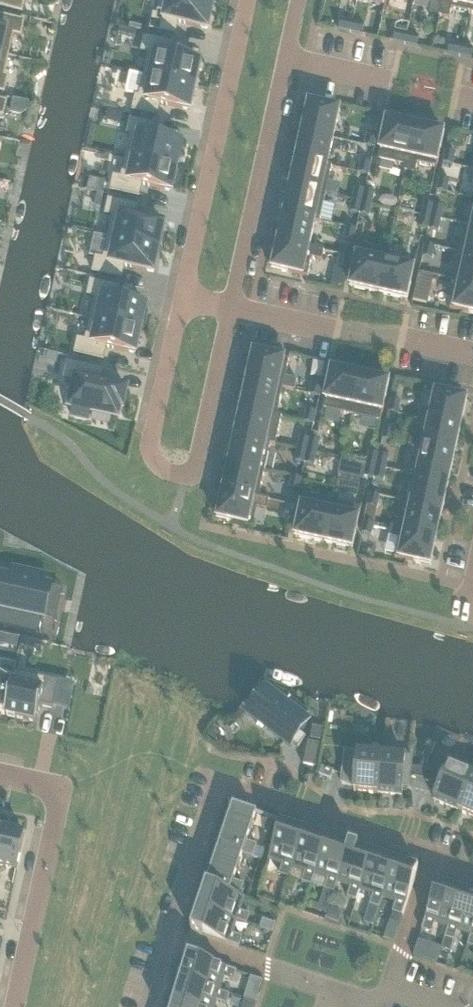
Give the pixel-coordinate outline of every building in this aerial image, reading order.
[(22,12),(25,0),(0,0),(0,7),(22,12)] [(151,29),(175,34),(178,22),(207,28),(212,7),(213,7),(213,5),(190,0),(161,0),(158,16),(154,15),(151,29)] [(442,7),(441,6),(438,16),(449,19),(452,8),(469,12),(472,0),(443,0),(442,7)] [(1,54),(6,32),(17,34),(20,21),(0,16),(0,54),(1,54)] [(347,21),(343,20),(340,19),(338,29),(350,32),(352,22),(349,21),(347,21)] [(362,24),(359,23),(357,23),(352,22),(350,32),(362,34),(364,24),(362,24)] [(402,33),(399,32),(395,31),(393,41),(405,44),(407,34),(404,33),(402,33)] [(416,36),(412,35),(407,34),(405,44),(417,46),(419,37),(416,36)] [(145,38),(142,52),(149,53),(144,75),(195,86),(195,84),(199,63),(171,56),(173,44),(145,38)] [(456,45),(453,44),(450,43),(448,53),(460,55),(462,46),(459,45),(456,45)] [(467,47),(462,46),(460,55),(472,58),(472,52),(472,48),(470,48),(467,47)] [(136,97),(133,110),(157,116),(160,103),(189,110),(194,88),(195,88),(195,86),(144,75),(140,97),(136,97)] [(309,103),(303,132),(333,138),(339,110),(309,103)] [(131,134),(126,156),(177,168),(178,166),(177,165),(181,144),(152,138),(155,125),(131,120),(128,133),(131,134)] [(387,120),(378,160),(406,166),(407,166),(415,127),(387,120)] [(415,174),(417,164),(436,168),(444,133),(415,127),(407,166),(406,166),(404,172),(415,174)] [(303,132),(297,159),(327,166),(327,165),(333,138),(303,132)] [(375,135),(372,134),(368,133),(367,133),(364,145),(365,145),(375,148),(377,136),(375,135)] [(454,153),(450,152),(448,151),(446,151),(443,163),(453,165),(456,153),(454,153)] [(114,177),(111,191),(139,197),(142,184),(171,191),(176,169),(177,169),(177,168),(126,156),(122,179),(114,177)] [(297,159),(291,186),(326,194),(332,166),(327,165),(327,166),(297,159)] [(371,163),(366,162),(362,161),(359,173),(369,175),(371,163)] [(446,180),(443,179),(440,179),(437,191),(447,193),(449,181),(446,180)] [(291,186),(285,214),(315,220),(315,221),(320,223),(326,194),(291,186)] [(365,190),(355,188),(353,200),(362,202),(365,190)] [(375,192),(365,190),(362,202),(372,204),(375,192)] [(109,200),(106,214),(113,216),(109,238),(159,249),(160,247),(159,247),(163,225),(135,219),(137,206),(109,200)] [(362,202),(353,200),(350,212),(360,214),(362,202)] [(372,204),(362,202),(360,214),(369,216),(372,204)] [(432,205),(428,204),(425,203),(422,215),(426,216),(428,217),(431,218),(434,206),(432,205)] [(441,207),(439,207),(434,206),(431,218),(437,219),(441,220),(444,208),(441,207)] [(285,214),(279,240),(309,247),(315,221),(315,220),(285,214)] [(419,227),(423,228),(429,229),(431,218),(428,217),(426,216),(422,215),(419,227)] [(429,229),(433,230),(438,232),(441,220),(437,219),(431,218),(429,229)] [(468,226),(462,253),(472,255),(472,227),(468,226)] [(355,229),(350,228),(347,227),(344,239),(354,241),(357,229),(355,229)] [(96,258),(93,272),(121,278),(124,266),(153,272),(158,251),(159,251),(159,249),(109,238),(104,260),(96,258)] [(279,240),(272,270),(303,276),(307,258),(322,261),(324,250),(309,247),(279,240)] [(432,246),(430,246),(428,245),(425,245),(422,257),(432,259),(435,247),(432,246)] [(359,247),(350,287),(379,293),(386,258),(387,258),(388,253),(359,247)] [(456,280),(472,284),(472,255),(462,253),(456,280)] [(347,256),(344,255),(341,255),(338,267),(348,269),(350,257),(347,256)] [(386,258),(379,293),(407,299),(415,264),(387,258),(386,258)] [(431,275),(426,274),(421,273),(419,272),(416,286),(431,289),(434,276),(431,275)] [(450,309),(472,314),(472,284),(456,280),(450,309)] [(91,281),(88,295),(95,297),(91,319),(141,330),(142,328),(141,328),(146,306),(117,300),(119,288),(91,281)] [(78,339),(75,353),(103,359),(106,347),(135,353),(140,332),(141,332),(141,330),(91,319),(86,341),(78,339)] [(289,360),(254,353),(248,381),(283,389),(289,360)] [(68,363),(64,378),(76,380),(70,408),(74,409),(72,417),(89,421),(90,413),(118,419),(121,409),(123,409),(127,390),(100,384),(103,370),(68,363)] [(360,376),(332,370),(323,409),(352,416),(360,376)] [(389,382),(360,376),(352,416),(380,422),(389,382)] [(283,389),(248,381),(242,408),(277,416),(277,415),(283,389)] [(319,384),(313,382),(310,395),(320,397),(322,385),(320,384),(319,384)] [(466,399),(436,393),(432,411),(422,409),(419,420),(425,421),(425,420),(460,428),(466,399)] [(398,401),(395,401),(391,400),(388,412),(398,414),(401,402),(398,401)] [(277,416),(242,408),(236,436),(271,443),(271,444),(275,445),(282,416),(277,415),(277,416)] [(312,411),(306,409),(303,422),(305,422),(313,424),(316,412),(312,411)] [(425,420),(425,421),(421,438),(411,435),(409,446),(419,448),(419,447),(454,455),(460,428),(425,420)] [(395,429),(393,429),(392,429),(384,427),(382,439),(389,441),(392,442),(395,429)] [(271,443),(236,436),(230,463),(265,471),(271,444),(271,443)] [(310,439),(301,437),(298,449),(307,451),(310,439)] [(320,441),(310,439),(307,451),(317,453),(320,441)] [(419,447),(419,448),(413,475),(448,482),(454,455),(419,447)] [(307,451),(298,449),(295,461),(305,463),(307,451)] [(317,453),(307,451),(305,463),(314,465),(317,453)] [(376,454),(374,454),(370,453),(367,465),(373,466),(376,467),(379,455),(376,454)] [(386,457),(384,456),(379,455),(376,467),(381,468),(383,468),(386,469),(389,457),(386,457)] [(265,471),(230,463),(224,490),(259,498),(259,497),(265,471)] [(373,466),(367,465),(364,476),(374,479),(376,467),(373,466)] [(383,468),(381,468),(376,467),(374,479),(383,481),(386,469),(383,468)] [(448,482),(413,475),(407,501),(407,502),(442,510),(448,482)] [(296,478),(294,477),(292,477),(289,489),(299,491),(301,479),(297,478),(296,478)] [(259,498),(224,490),(218,519),(253,526),(257,508),(267,510),(269,501),(269,499),(259,497),(259,498)] [(377,495),(375,495),(373,495),(370,494),(367,506),(377,508),(380,496),(377,495)] [(304,497),(295,536),(324,542),(332,503),(304,497)] [(399,511),(405,512),(401,528),(401,529),(436,537),(442,510),(407,502),(407,501),(402,500),(399,511)] [(276,503),(273,502),(271,502),(269,501),(267,510),(278,513),(280,504),(276,503)] [(332,503),(324,542),(352,549),(361,510),(332,503)] [(371,523),(368,522),(364,521),(362,533),(371,535),(374,523),(371,523)] [(389,537),(399,539),(395,558),(429,565),(436,537),(401,529),(401,528),(391,526),(389,537)] [(10,610),(9,615),(6,614),(4,627),(39,635),(43,618),(46,619),(47,617),(45,617),(51,588),(53,589),(53,587),(35,583),(38,573),(21,570),(19,580),(1,576),(1,577),(3,577),(0,590),(0,608),(10,610)] [(5,716),(15,672),(14,672),(14,674),(0,671),(0,715),(5,716)] [(15,672),(5,716),(37,723),(41,705),(54,708),(59,681),(15,672)] [(249,714),(290,745),(307,723),(304,721),(309,714),(293,702),(288,709),(266,692),(249,714)] [(323,728),(313,726),(311,739),(321,741),(323,728)] [(320,743),(307,741),(303,765),(315,767),(320,743)] [(381,754),(357,752),(356,764),(343,764),(341,783),(354,787),(354,792),(377,794),(381,754)] [(405,756),(381,754),(377,794),(401,796),(405,756)] [(472,774),(450,764),(434,801),(457,811),(472,774)] [(333,771),(322,767),(319,775),(330,779),(333,771)] [(413,769),(409,784),(420,787),(424,772),(413,769)] [(436,775),(424,772),(420,787),(432,790),(436,775)] [(472,774),(457,811),(472,817),(472,774)] [(219,846),(243,854),(252,857),(257,845),(248,842),(257,814),(233,806),(219,846)] [(293,866),(304,830),(281,822),(269,858),(283,863),(279,875),(289,878),(293,866)] [(2,829),(0,838),(0,866),(16,870),(24,834),(2,829)] [(302,882),(311,885),(315,873),(327,838),(304,830),(293,866),(306,870),(302,882)] [(324,890),(334,893),(338,881),(350,845),(327,838),(315,873),(328,878),(324,890)] [(347,897),(356,901),(360,888),(372,853),(350,845),(338,881),(351,885),(347,897)] [(234,881),(243,854),(219,846),(206,885),(242,898),(242,897),(239,896),(244,884),(234,881)] [(378,908),(379,908),(383,896),(395,860),(372,853),(360,888),(374,893),(370,905),(378,908)] [(393,913),(402,916),(418,868),(395,860),(383,896),(397,900),(393,913)] [(436,921),(449,926),(461,890),(438,882),(422,930),(432,933),(436,921)] [(234,920),(244,923),(247,924),(250,915),(238,911),(242,898),(206,885),(199,908),(234,920)] [(472,933),(472,929),(472,894),(461,890),(449,926),(445,938),(454,941),(458,929),(472,933)] [(370,905),(364,922),(373,925),(378,908),(370,905)] [(230,933),(234,920),(199,908),(191,931),(239,947),(242,937),(230,933)] [(326,919),(339,923),(343,912),(330,908),(326,919)] [(259,928),(272,933),(275,924),(262,919),(259,928)] [(398,930),(388,926),(383,939),(394,942),(398,930)] [(454,941),(445,938),(441,948),(451,951),(454,941)] [(234,981),(237,971),(189,956),(181,980),(217,991),(222,977),(234,981)] [(262,981),(250,977),(248,986),(259,990),(262,981)] [(227,1004),(230,995),(217,991),(181,980),(174,1003),(188,1006),(212,1006),(215,1000),(227,1004)]
